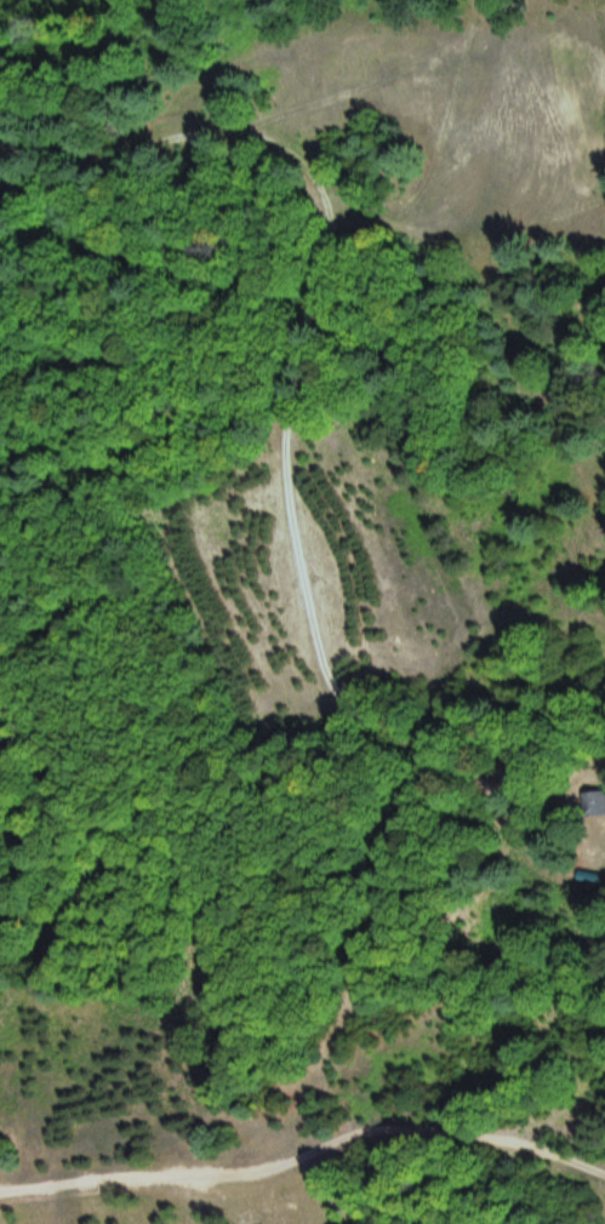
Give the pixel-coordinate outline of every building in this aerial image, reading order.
[(584,814),(604,814),(604,789),(584,789),(584,814)]
